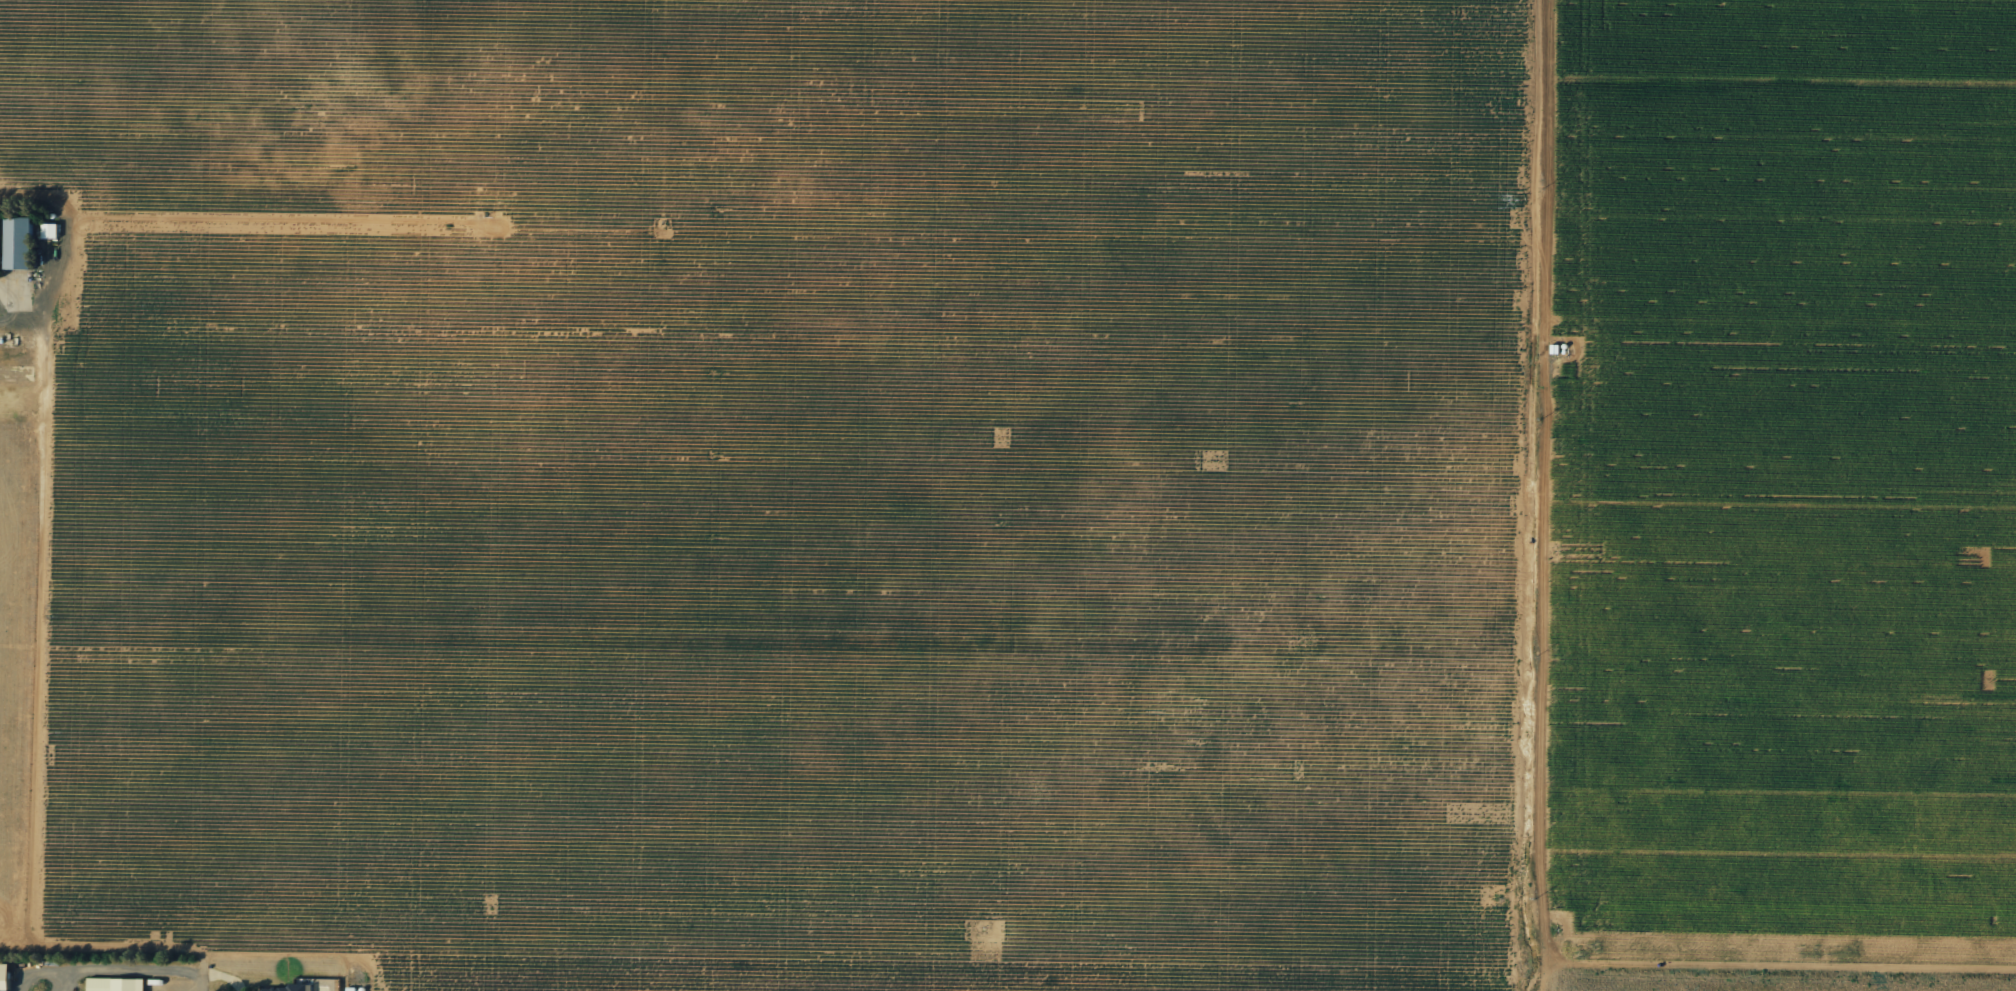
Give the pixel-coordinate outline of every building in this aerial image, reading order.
[(3,217),(3,268),(31,268),(31,217),(3,217)] [(40,238),(58,239),(58,223),(41,223),(40,238)] [(142,979),(85,978),(85,990),(142,990),(142,979)] [(335,983),(259,983),(259,990),(335,990),(335,983)]
